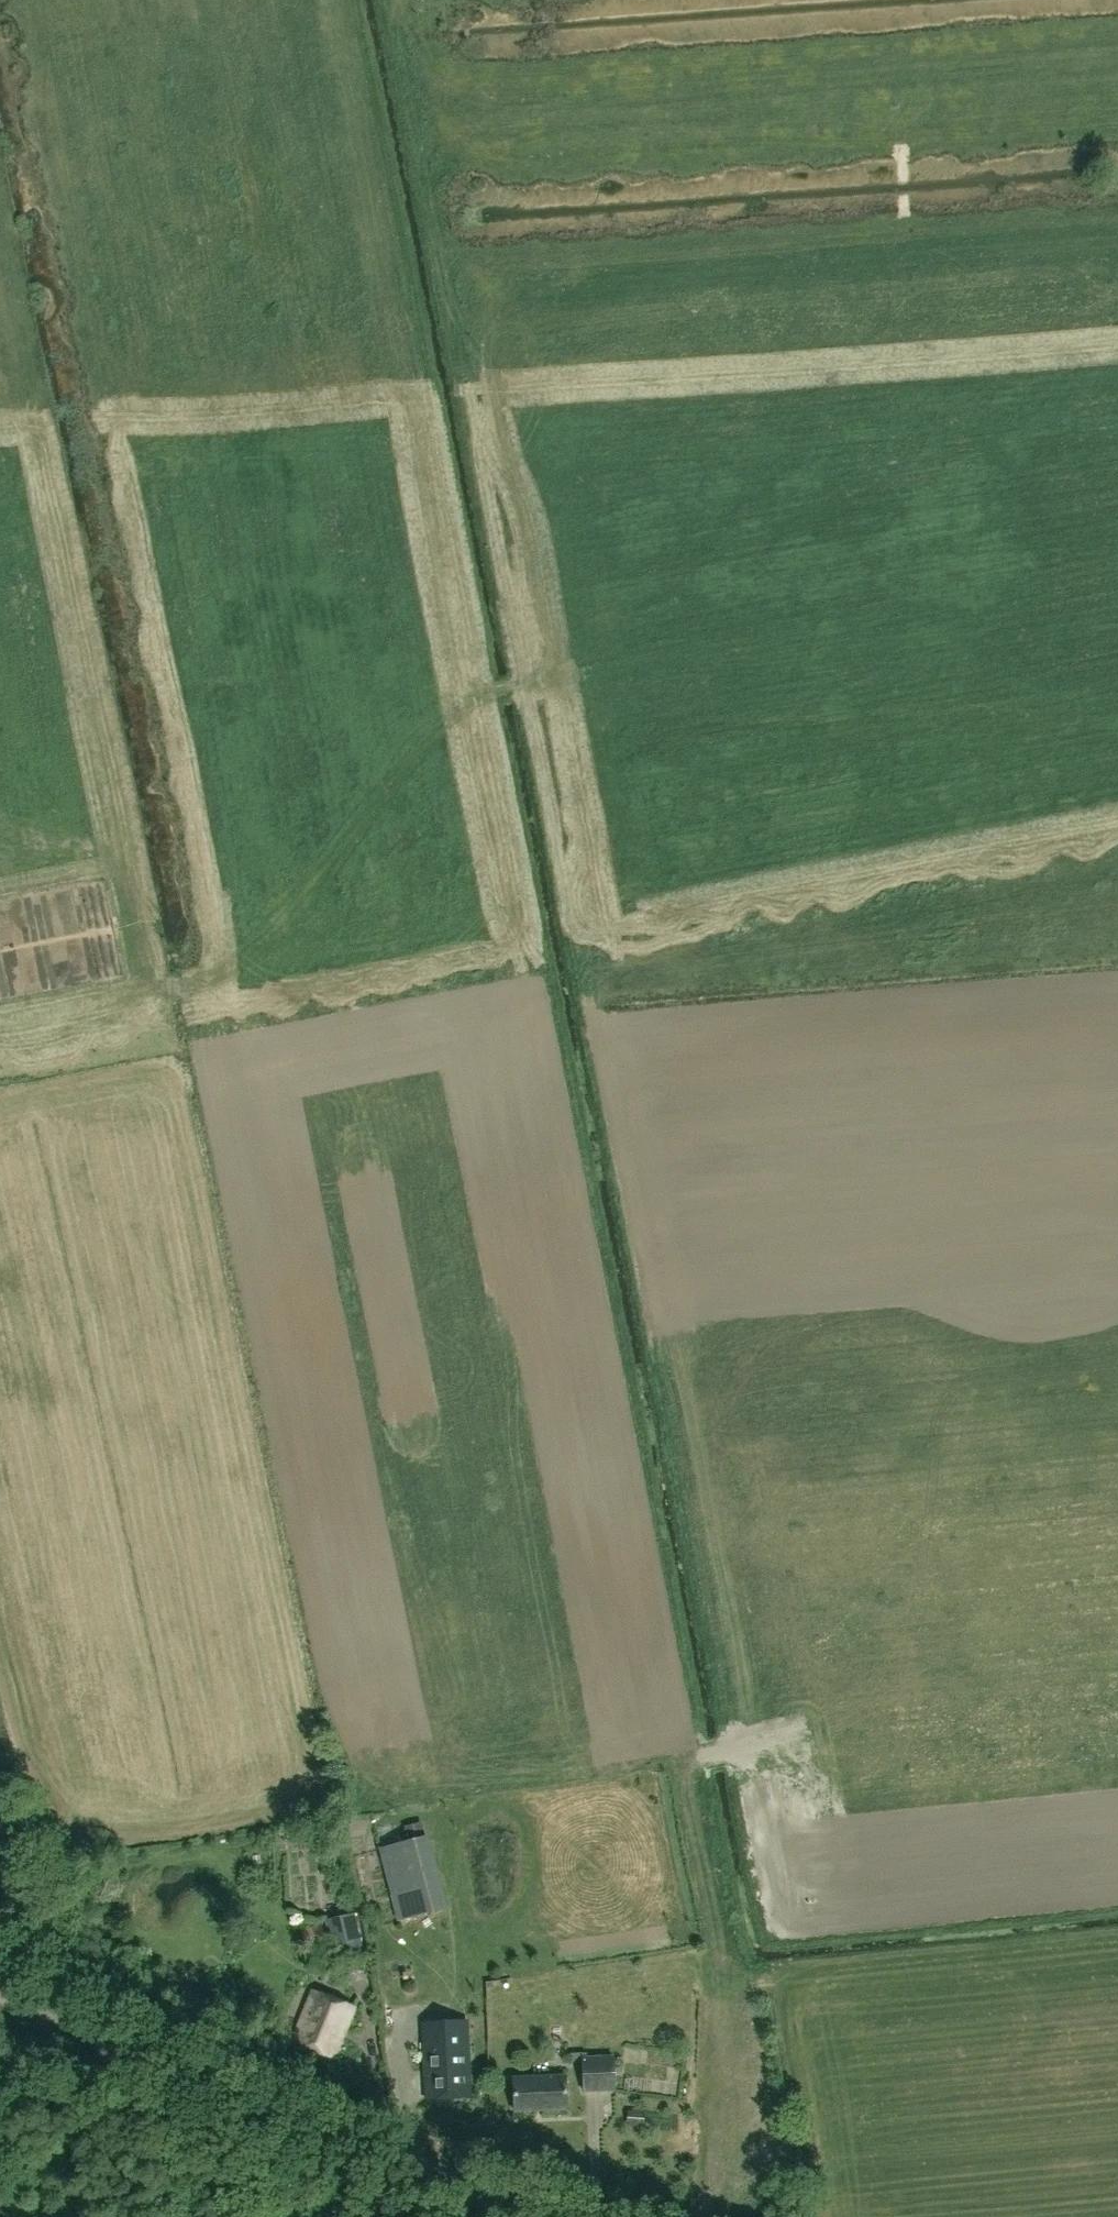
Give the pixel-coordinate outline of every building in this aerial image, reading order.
[(378,1849),(393,1908),(385,1910),(388,1922),(396,1920),(397,1923),(447,1909),(428,1836),(378,1849)] [(164,1982),(159,1993),(175,1999),(178,1987),(164,1982)] [(312,1991),(292,2042),(333,2058),(353,2007),(312,1991)] [(470,2098),(467,2034),(423,2036),(426,2100),(470,2098)] [(581,2058),(583,2092),(614,2090),(612,2056),(581,2058)] [(512,2079),(514,2113),(567,2110),(564,2076),(512,2079)]
